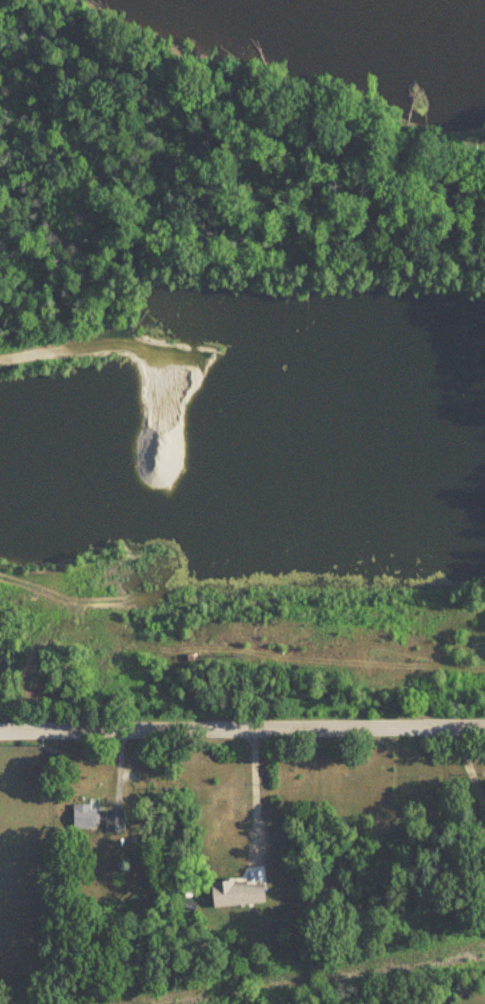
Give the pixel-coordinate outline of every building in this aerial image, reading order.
[(71,828),(95,828),(95,805),(71,805),(71,828)] [(123,832),(123,811),(104,811),(104,832),(123,832)]
